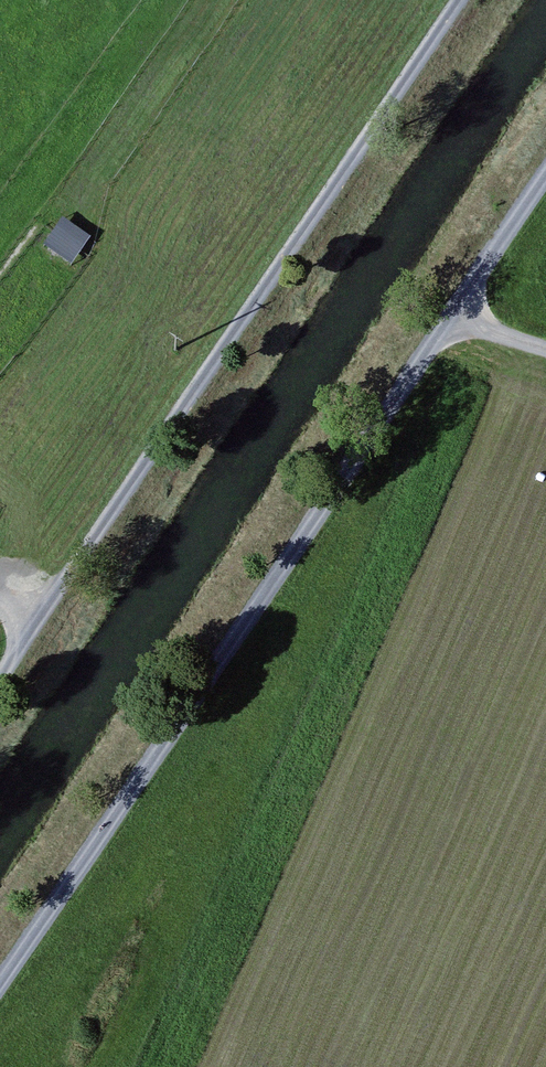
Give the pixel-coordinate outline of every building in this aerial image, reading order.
[(46,226),(74,246),(94,218),(66,198),(46,226)]
